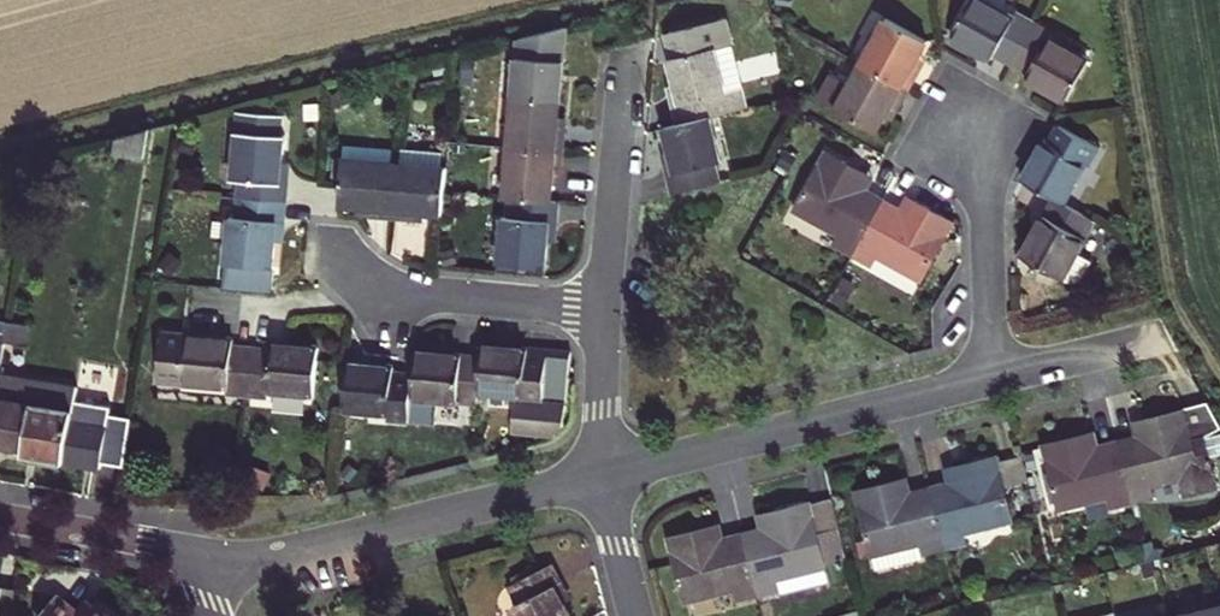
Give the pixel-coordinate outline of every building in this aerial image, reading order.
[(743,9),(756,12),(759,0),(745,0),(743,9)] [(991,59),(994,54),(1011,64),(1034,22),(1017,13),(1014,18),(981,0),(972,0),(950,37),(985,55),(991,59)] [(927,41),(886,18),(861,63),(907,89),(920,66),(914,63),(918,57),(927,41)] [(676,57),(670,59),(676,84),(680,102),(674,103),(679,124),(711,116),(749,107),(727,20),(670,33),(676,57)] [(1011,64),(1028,72),(1025,78),(1030,80),(1066,100),(1089,60),(1049,37),(1051,32),(1034,22),(1011,64)] [(560,99),(566,29),(520,41),(514,96),(560,99)] [(918,57),(914,63),(920,66),(924,60),(918,57)] [(433,64),(436,76),(448,73),(445,61),(433,64)] [(861,63),(850,83),(833,74),(819,99),(877,131),(886,115),(889,109),(895,112),(907,89),(861,63)] [(792,79),(795,93),(806,91),(803,77),(792,79)] [(422,91),(450,84),(449,79),(421,85),(422,91)] [(672,95),(674,103),(680,102),(676,84),(670,85),(672,95)] [(338,107),(353,100),(347,89),(332,96),(338,107)] [(560,99),(514,96),(509,147),(562,152),(564,126),(558,126),(559,118),(560,99)] [(889,109),(886,115),(892,119),(893,115),(895,112),(889,109)] [(233,178),(242,179),(239,199),(286,203),(288,182),(281,181),(283,163),(286,137),(281,137),(283,115),(239,111),(233,178)] [(720,182),(716,163),(722,162),(711,116),(679,124),(666,128),(672,153),(676,171),(670,173),(675,193),(720,182)] [(1063,203),(1085,162),(1091,165),(1100,147),(1059,125),(1049,142),(1044,139),(1037,152),(1022,180),(1053,198),(1063,203)] [(119,137),(116,152),(145,157),(149,130),(119,137)] [(185,137),(181,149),(194,153),(198,141),(185,137)] [(346,143),(344,159),(392,163),(393,148),(346,143)] [(452,157),(464,159),(466,148),(454,145),(452,157)] [(509,147),(505,199),(510,199),(551,203),(552,185),(553,177),(560,178),(562,152),(509,147)] [(402,149),(400,163),(442,167),(443,152),(402,149)] [(865,174),(827,152),(795,211),(840,235),(834,244),(853,254),(883,200),(865,190),(858,186),(865,174)] [(668,166),(670,173),(676,171),(672,153),(666,155),(668,166)] [(787,174),(795,160),(784,154),(777,168),(787,174)] [(392,163),(344,159),(344,165),(341,189),(340,208),(358,210),(365,211),(365,218),(391,220),(396,163),(392,163)] [(283,163),(281,181),(288,182),(289,171),(289,163),(283,163)] [(443,218),(448,168),(442,167),(400,163),(396,163),(391,220),(417,222),(417,216),(425,216),(443,218)] [(865,174),(858,186),(865,190),(872,178),(868,175),(865,174)] [(908,198),(901,211),(908,214),(915,201),(911,199),(908,198)] [(1036,229),(1021,256),(1062,279),(1076,255),(1085,239),(1105,250),(1114,231),(1063,203),(1053,198),(1036,229)] [(231,217),(227,263),(273,268),(276,241),(277,222),(284,223),(286,203),(239,199),(238,218),(231,217)] [(502,218),(498,264),(528,266),(545,268),(547,242),(554,243),(554,233),(555,224),(549,223),(551,203),(510,199),(509,219),(502,218)] [(876,255),(921,280),(954,223),(915,201),(908,214),(901,211),(883,200),(853,254),(872,265),(876,255)] [(551,203),(549,223),(555,224),(557,203),(551,203)] [(284,223),(277,222),(276,241),(282,242),(283,231),(284,223)] [(170,275),(182,262),(171,252),(159,265),(170,275)] [(443,253),(444,265),(456,264),(454,252),(443,253)] [(1125,272),(1137,270),(1135,253),(1123,255),(1125,272)] [(1073,284),(1081,282),(1091,263),(1076,255),(1062,279),(1073,284)] [(498,264),(498,270),(527,272),(528,266),(498,264)] [(844,276),(830,300),(843,308),(857,284),(844,276)] [(6,332),(4,342),(27,346),(30,325),(8,322),(6,332)] [(243,349),(232,348),(233,342),(163,335),(159,382),(228,388),(228,395),(247,397),(252,350),(243,349)] [(314,396),(319,349),(300,347),(272,345),(271,352),(252,350),(247,397),(266,398),(266,392),(314,396)] [(564,426),(571,354),(521,349),(482,346),(481,358),(477,393),(515,396),(512,431),(554,435),(564,426)] [(477,393),(481,358),(451,355),(415,352),(413,376),(410,418),(437,420),(438,402),(476,405),(477,393)] [(413,376),(394,374),(394,368),(376,366),(348,363),(343,410),(390,415),(389,421),(409,423),(410,418),(413,376)] [(25,448),(24,454),(64,462),(75,400),(77,387),(0,373),(0,444),(25,448)] [(75,400),(64,462),(101,468),(102,461),(125,465),(133,418),(109,414),(110,406),(75,400)] [(1185,409),(1154,417),(1142,420),(1145,434),(1138,436),(1118,441),(1133,501),(1153,496),(1151,486),(1200,474),(1203,484),(1215,480),(1203,433),(1219,429),(1219,424),(1208,402),(1185,409)] [(1135,422),(1138,436),(1145,434),(1142,420),(1135,422)] [(1097,446),(1094,432),(1086,434),(1090,448),(1097,446)] [(1133,501),(1118,441),(1097,446),(1090,448),(1086,434),(1066,439),(1044,444),(1051,472),(1058,502),(1060,509),(1110,497),(1112,506),(1133,501)] [(964,533),(1013,521),(1004,487),(998,462),(997,456),(967,464),(955,467),(958,481),(951,483),(930,488),(945,548),(966,543),(964,533)] [(998,462),(1004,487),(1028,481),(1022,456),(998,462)] [(1026,458),(1029,470),(1040,467),(1037,456),(1026,458)] [(350,462),(340,473),(349,482),(360,471),(350,462)] [(947,469),(951,483),(958,481),(955,467),(947,469)] [(249,470),(245,482),(262,488),(266,476),(249,470)] [(1050,504),(1058,502),(1051,472),(1042,474),(1050,504)] [(910,493),(907,479),(899,481),(902,495),(910,493)] [(925,553),(945,548),(930,488),(910,493),(902,495),(899,481),(872,487),(857,491),(873,556),(923,543),(925,553)] [(826,567),(849,561),(833,497),(810,503),(826,567)] [(743,534),(758,595),(778,589),(776,579),(826,567),(810,503),(782,510),(767,514),(771,527),(763,529),(743,534)] [(760,516),(763,529),(771,527),(767,514),(760,516)] [(723,539),(719,525),(712,527),(715,541),(723,539)] [(738,599),(758,595),(743,534),(723,539),(715,541),(712,527),(700,530),(669,538),(685,602),(735,589),(738,599)] [(1152,542),(1144,544),(1148,561),(1163,558),(1161,549),(1155,551),(1152,542)] [(877,570),(923,558),(923,554),(925,553),(923,543),(873,556),(877,570)] [(519,615),(572,615),(565,603),(556,585),(562,583),(552,563),(530,575),(515,583),(511,585),(520,603),(514,606),(519,615)] [(782,593),(830,581),(826,567),(776,579),(778,589),(780,589),(782,593)] [(530,575),(528,569),(512,577),(515,583),(530,575)] [(565,603),(571,599),(566,591),(562,583),(556,585),(565,603)] [(17,589),(0,586),(0,615),(12,615),(17,589)] [(102,603),(98,608),(93,604),(89,601),(78,613),(58,597),(43,615),(118,615),(102,603)] [(1181,615),(1219,615),(1219,607),(1181,615)]
